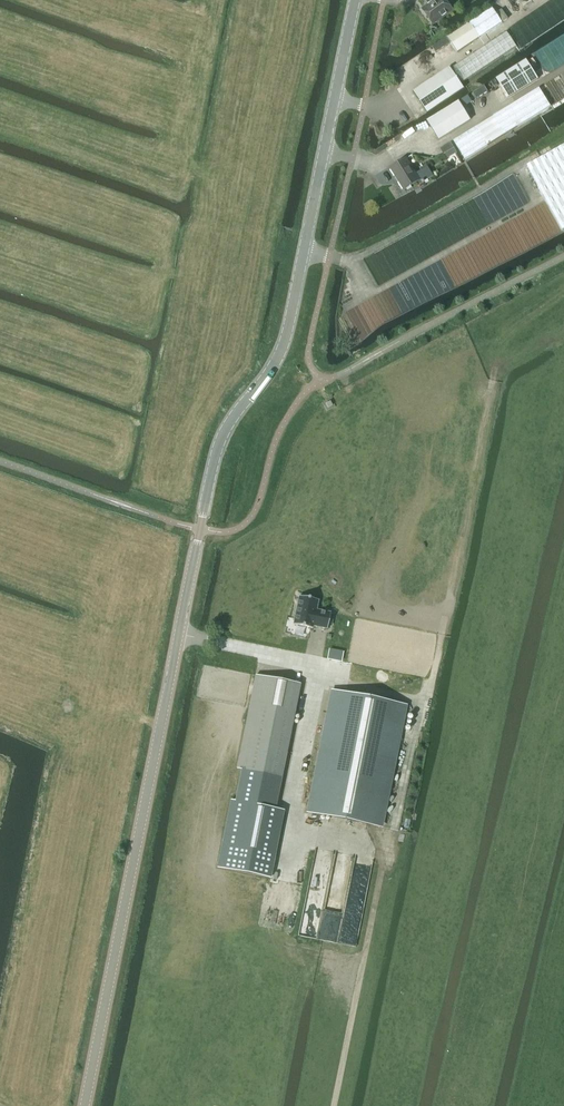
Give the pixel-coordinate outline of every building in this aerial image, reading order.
[(433,25),(453,11),(445,0),(424,0),(428,6),(422,10),(433,25)] [(492,9),(448,38),(447,38),(432,48),(436,53),(451,43),(457,53),(502,23),(508,19),(502,10),(495,14),(492,9)] [(413,93),(426,113),(463,88),(454,74),(455,73),(461,83),(517,46),(508,32),(452,68),(452,69),(451,70),(451,69),(413,93)] [(526,60),(496,79),(508,98),(538,79),(526,60)] [(484,86),(473,94),(476,99),(488,92),(484,86)] [(453,141),(464,160),(539,114),(550,106),(539,88),(527,95),(453,141)] [(438,141),(471,121),(459,101),(426,121),(438,141)] [(444,155),(453,148),(450,143),(440,149),(444,155)] [(527,166),(562,230),(563,229),(563,145),(527,166)] [(448,159),(457,153),(455,149),(445,154),(448,159)] [(390,169),(404,190),(417,182),(419,185),(433,177),(427,167),(415,174),(405,159),(390,169)] [(299,597),(293,625),(312,629),(313,626),(327,629),(330,613),(316,610),(318,601),(299,597)] [(327,660),(341,663),(343,652),(329,649),(327,660)] [(255,676),(237,769),(281,778),(300,685),(255,676)] [(333,691),(308,813),(380,827),(404,706),(333,691)] [(270,878),(283,812),(275,810),(235,802),(230,801),(217,867),(270,878)]
